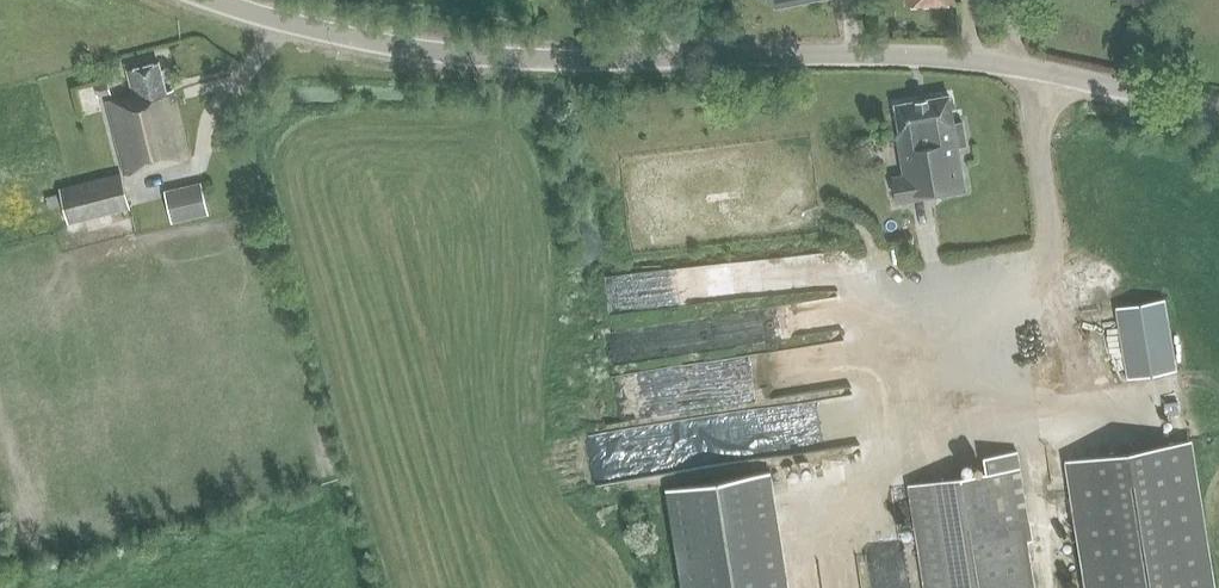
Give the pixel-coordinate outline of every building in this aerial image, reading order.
[(125,174),(190,159),(174,92),(166,94),(159,63),(127,71),(133,94),(108,100),(125,174)] [(111,93),(108,81),(94,85),(97,97),(111,93)] [(895,204),(964,192),(961,176),(956,147),(965,146),(961,124),(952,125),(947,96),(893,106),(901,149),(898,150),(902,176),(890,178),(895,204)] [(130,209),(121,173),(59,188),(67,224),(130,209)] [(208,214),(201,181),(163,190),(171,222),(208,214)] [(1165,302),(1117,309),(1128,377),(1176,369),(1165,302)] [(1192,439),(1064,460),(1084,587),(1215,587),(1192,439)] [(907,484),(924,587),(1031,587),(1021,522),(1029,521),(1020,466),(907,484)] [(668,490),(683,587),(790,587),(773,474),(668,490)]
